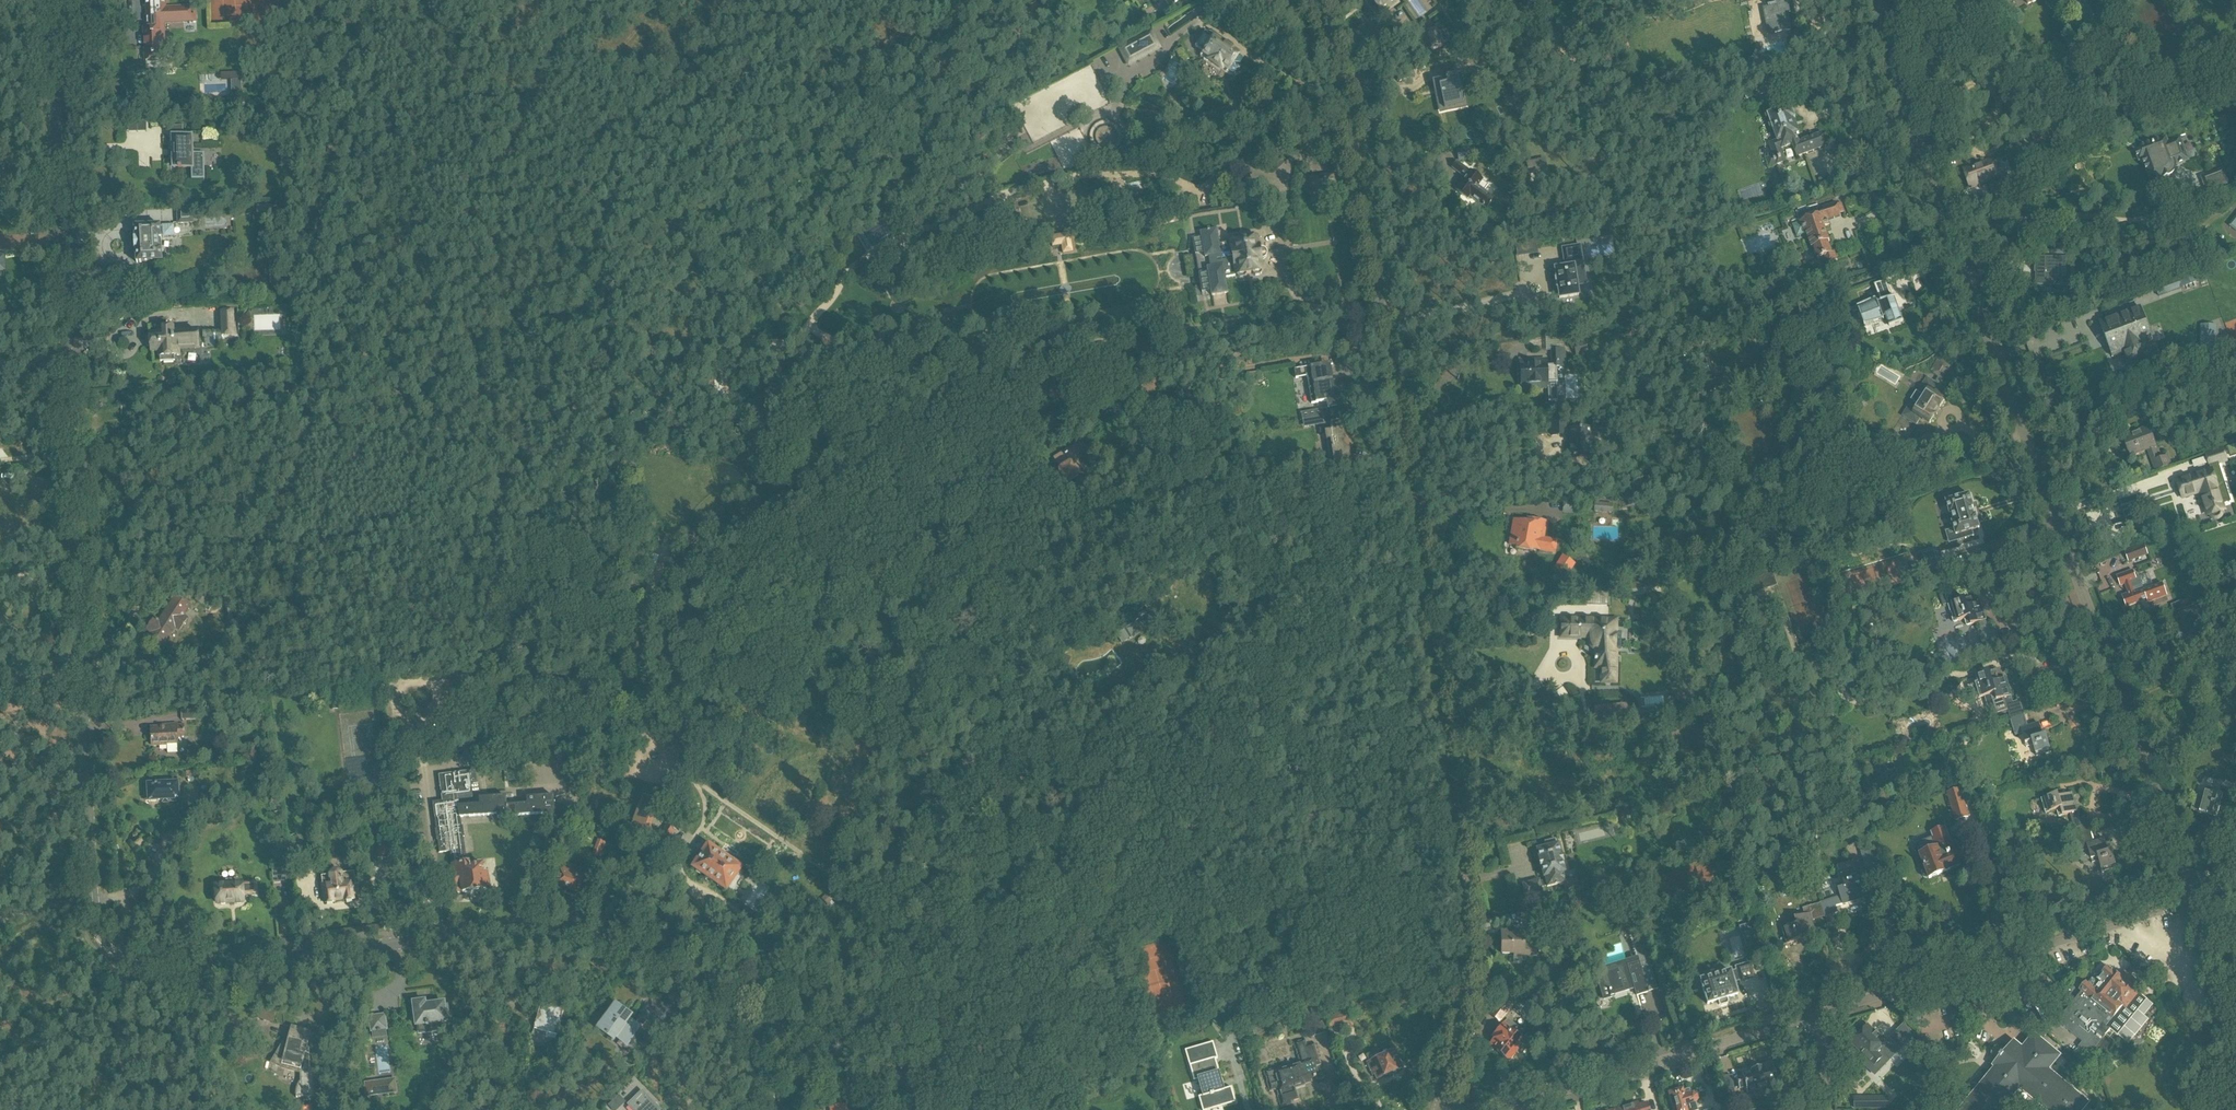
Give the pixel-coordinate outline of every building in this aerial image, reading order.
[(144,29),(145,55),(154,55),(154,57),(160,57),(160,55),(165,54),(164,22),(196,21),(196,7),(166,8),(166,0),(147,0),(148,28),(144,29)] [(1373,1),(1374,4),(1374,6),(1376,9),(1379,10),(1380,11),(1381,10),(1382,9),(1384,12),(1396,5),(1396,4),(1394,2),(1396,0),(1372,0),(1373,1)] [(1770,5),(1765,6),(1763,7),(1766,25),(1757,27),(1759,36),(1791,30),(1785,0),(1787,0),(1769,0),(1770,5)] [(1200,57),(1202,55),(1172,35),(1171,36),(1165,24),(1151,32),(1119,49),(1098,60),(1107,77),(1128,66),(1160,48),(1175,40),(1206,61),(1200,57)] [(1449,42),(1446,31),(1438,33),(1438,31),(1424,34),(1428,49),(1441,46),(1441,44),(1449,42)] [(1228,70),(1234,74),(1237,70),(1239,70),(1241,67),(1240,65),(1244,59),(1239,56),(1238,53),(1205,32),(1195,47),(1203,52),(1202,55),(1200,57),(1206,61),(1207,61),(1222,70),(1224,68),(1228,71),(1228,70)] [(1989,62),(1993,71),(2007,66),(2003,57),(1989,62)] [(1767,58),(1747,63),(1749,71),(1769,67),(1767,58)] [(1400,80),(1414,75),(1412,68),(1413,67),(1412,63),(1405,65),(1407,69),(1397,73),(1400,80)] [(222,74),(222,82),(231,81),(232,95),(242,95),(241,73),(222,74)] [(1434,89),(1439,114),(1465,109),(1458,75),(1432,80),(1434,89)] [(1770,118),(1768,119),(1771,125),(1772,124),(1778,141),(1769,144),(1777,165),(1784,162),(1780,151),(1791,147),(1793,146),(1797,158),(1827,147),(1822,133),(1802,141),(1803,142),(1800,143),(1797,135),(1799,134),(1794,119),(1796,118),(1792,109),(1790,110),(1790,107),(1769,115),(1770,118)] [(1655,125),(1675,121),(1673,112),(1653,117),(1655,125)] [(269,124),(268,115),(256,115),(257,125),(269,124)] [(2035,145),(2051,139),(2048,129),(2031,135),(2035,145)] [(192,136),(171,137),(171,146),(173,145),(173,148),(172,148),(173,157),(174,168),(179,168),(179,169),(182,169),(182,168),(204,167),(203,154),(192,155),(192,136)] [(2151,184),(2166,179),(2170,177),(2171,177),(2173,176),(2174,175),(2175,173),(2176,171),(2177,169),(2178,166),(2191,161),(2181,137),(2169,141),(2167,136),(2134,149),(2139,163),(2143,162),(2151,184)] [(1472,158),(1485,156),(1483,147),(1471,149),(1472,158)] [(1993,158),(1962,168),(1970,190),(1989,183),(1990,184),(1998,181),(1998,180),(2000,179),(1993,158)] [(1526,163),(1529,175),(1549,171),(1546,159),(1526,163)] [(1493,199),(1483,192),(1488,185),(1456,161),(1452,167),(1465,178),(1456,190),(1467,199),(1469,196),(1485,208),(1493,199)] [(2208,193),(2221,188),(2229,185),(2223,170),(2203,178),(2208,193)] [(1313,192),(1334,188),(1332,176),(1311,179),(1313,192)] [(2015,193),(2009,177),(1998,181),(1990,184),(1988,185),(1994,201),(2015,193)] [(1820,184),(1824,192),(1834,188),(1830,180),(1820,184)] [(1108,203),(1122,199),(1119,187),(1118,187),(1117,181),(1104,184),(1106,190),(1105,190),(1108,203)] [(1825,213),(1805,220),(1800,222),(1800,223),(1793,225),(1797,237),(1806,234),(1812,248),(1814,248),(1818,259),(1828,256),(1829,257),(1824,258),(1827,265),(1838,261),(1835,252),(1833,253),(1829,242),(1831,241),(1826,227),(1830,225),(1829,221),(1842,217),(1841,214),(1845,212),(1842,203),(1838,205),(1837,203),(1823,208),(1825,213)] [(177,207),(178,224),(195,224),(194,206),(177,207)] [(859,235),(867,251),(890,238),(882,222),(859,235)] [(162,226),(160,226),(134,227),(135,241),(134,241),(134,251),(135,251),(136,263),(161,262),(160,237),(163,237),(163,238),(175,237),(174,225),(162,226)] [(1231,243),(1220,245),(1217,230),(1201,232),(1201,237),(1192,239),(1202,293),(1211,292),(1212,296),(1228,294),(1226,278),(1237,276),(1237,277),(1240,279),(1245,279),(1246,276),(1246,274),(1252,273),(1253,275),(1255,276),(1260,275),(1262,273),(1262,272),(1263,271),(1261,260),(1262,260),(1263,260),(1264,259),(1265,259),(1266,258),(1266,257),(1267,256),(1267,255),(1267,254),(1267,253),(1267,252),(1267,251),(1266,251),(1265,250),(1265,249),(1264,249),(1263,248),(1262,248),(1261,248),(1260,248),(1259,249),(1257,238),(1256,238),(1256,237),(1253,235),(1248,236),(1246,238),(1246,240),(1240,241),(1240,240),(1237,238),(1232,239),(1231,241),(1231,243)] [(1063,255),(1074,253),(1070,233),(1050,237),(1052,248),(1061,246),(1063,255)] [(2052,252),(2072,252),(2072,242),(2052,242),(2052,252)] [(1584,270),(1580,246),(1563,249),(1565,263),(1568,263),(1568,267),(1555,269),(1556,280),(1555,280),(1557,289),(1558,289),(1559,300),(1579,297),(1575,272),(1584,270)] [(2061,258),(2036,257),(2035,285),(2090,286),(2091,271),(2073,271),(2072,271),(2072,260),(2061,259),(2061,258)] [(1890,327),(1896,326),(1904,323),(1895,299),(1894,299),(1887,281),(1875,285),(1881,304),(1879,305),(1877,300),(1858,307),(1865,328),(1884,321),(1884,319),(1887,318),(1890,327)] [(2147,327),(2145,321),(2139,308),(2099,322),(2113,358),(2124,355),(2129,369),(2147,362),(2149,369),(2162,364),(2154,342),(2152,343),(2147,327)] [(204,348),(217,347),(216,341),(224,341),(224,335),(233,335),(232,312),(221,313),(221,330),(204,331),(204,348)] [(2199,367),(2216,367),(2217,325),(2201,325),(2199,367)] [(173,330),(163,330),(157,330),(157,333),(150,333),(151,352),(158,352),(158,357),(159,357),(159,363),(174,362),(174,345),(197,344),(197,331),(173,332),(173,330)] [(1564,351),(1563,335),(1545,336),(1546,352),(1552,351),(1552,365),(1548,366),(1547,359),(1534,359),(1535,361),(1520,362),(1521,389),(1548,388),(1548,393),(1552,393),(1552,397),(1557,397),(1556,383),(1557,383),(1556,368),(1565,368),(1564,351)] [(1574,342),(1576,358),(1589,355),(1587,340),(1574,342)] [(1941,360),(1932,373),(1943,380),(1951,367),(1941,360)] [(1329,381),(1326,365),(1294,370),(1296,379),(1307,377),(1311,404),(1327,401),(1328,409),(1321,410),(1323,418),(1333,416),(1331,409),(1337,408),(1333,388),(1326,389),(1325,382),(1329,381)] [(1248,384),(1262,382),(1261,372),(1247,374),(1248,384)] [(1927,377),(1906,411),(1902,416),(1917,426),(1921,420),(1928,425),(1946,398),(1938,393),(1942,386),(1927,377)] [(1133,388),(1140,399),(1156,389),(1149,378),(1133,388)] [(1558,419),(1557,415),(1553,415),(1553,419),(1551,420),(1551,435),(1566,435),(1570,435),(1571,438),(1572,438),(1573,444),(1567,444),(1567,459),(1576,459),(1576,456),(1585,456),(1585,458),(1594,458),(1593,444),(1589,444),(1589,429),(1571,429),(1566,430),(1565,419),(1558,419)] [(1333,416),(1323,418),(1324,425),(1330,424),(1331,431),(1325,432),(1329,460),(1333,460),(1335,468),(1351,465),(1349,449),(1345,449),(1343,438),(1344,438),(1341,421),(1334,423),(1333,416)] [(2150,427),(2133,433),(2124,437),(2131,456),(2148,450),(2157,472),(2157,471),(2172,465),(2169,456),(2161,459),(2150,427)] [(1076,474),(1082,485),(1093,478),(1082,460),(1090,455),(1082,442),(1054,458),(1067,480),(1076,474)] [(2212,470),(2191,477),(2178,481),(2178,484),(2179,484),(2178,486),(2178,488),(2178,490),(2179,492),(2181,494),(2182,495),(2183,498),(2201,492),(2208,516),(2212,514),(2213,516),(2215,517),(2218,517),(2220,516),(2221,514),(2221,512),(2224,510),(2217,487),(2217,486),(2214,475),(2221,473),(2218,464),(2227,461),(2223,449),(2206,454),(2210,467),(2214,466),(2215,470),(2212,471),(2212,470)] [(1953,523),(1954,526),(1956,535),(1964,533),(1965,538),(1974,536),(1973,530),(1980,528),(1976,515),(1974,516),(1972,508),(1974,507),(1970,494),(1962,496),(1962,495),(1954,497),(1954,499),(1946,501),(1950,513),(1947,514),(1950,524),(1953,523)] [(1513,520),(1508,546),(1516,547),(1515,550),(1533,553),(1533,550),(1556,554),(1558,541),(1545,538),(1548,522),(1526,518),(1526,523),(1513,520)] [(2129,562),(2144,556),(2143,554),(2147,553),(2145,546),(2126,552),(2129,562)] [(1564,575),(1572,563),(1561,555),(1553,567),(1564,575)] [(2149,604),(2163,599),(2168,597),(2163,583),(2145,590),(2139,576),(2136,577),(2134,570),(2117,576),(2121,587),(2125,585),(2129,593),(2122,596),(2127,608),(2148,601),(2149,604)] [(1744,582),(1748,595),(1778,585),(1774,572),(1763,575),(1763,576),(1744,582)] [(1653,590),(1651,581),(1629,584),(1631,593),(1653,590)] [(196,598),(203,603),(206,600),(209,601),(211,598),(208,596),(200,591),(196,598)] [(1982,643),(1993,640),(1998,639),(1994,625),(1987,627),(1980,602),(1972,605),(1969,598),(1950,604),(1946,591),(1940,593),(1944,605),(1943,606),(1944,606),(1949,605),(1954,623),(1965,619),(1967,626),(1978,623),(1980,629),(1978,629),(1982,643)] [(180,630),(188,618),(183,616),(190,606),(175,596),(159,621),(155,618),(147,630),(151,633),(150,635),(165,645),(176,628),(180,630)] [(2176,611),(2184,608),(2182,601),(2173,605),(2176,611)] [(2173,616),(2175,621),(2177,627),(2184,624),(2188,634),(2207,627),(2200,606),(2180,613),(2173,616)] [(225,608),(230,641),(236,640),(234,630),(239,630),(237,619),(233,620),(231,607),(225,608)] [(1141,631),(1135,621),(1148,613),(1144,607),(1135,613),(1137,616),(1133,618),(1132,618),(1113,630),(1122,644),(1141,631)] [(1594,648),(1596,649),(1596,657),(1594,657),(1594,661),(1596,661),(1596,668),(1602,668),(1602,677),(1615,678),(1615,651),(1611,650),(1611,620),(1561,620),(1561,637),(1590,637),(1589,639),(1589,641),(1590,643),(1590,644),(1591,646),(1593,647),(1594,648)] [(1055,666),(1067,670),(1071,659),(1059,654),(1055,666)] [(1985,697),(1988,707),(1991,715),(2007,711),(2010,719),(2024,714),(2020,700),(2013,702),(2006,678),(1997,680),(1994,670),(1977,676),(1979,682),(1967,686),(1972,701),(1985,697)] [(338,700),(330,701),(331,710),(339,709),(338,700)] [(1628,721),(1626,704),(1594,708),(1596,725),(1628,721)] [(182,720),(197,719),(196,710),(181,711),(182,720)] [(1658,712),(1650,713),(1651,722),(1659,721),(1658,712)] [(2024,714),(2010,719),(2015,737),(2022,735),(2027,748),(2033,746),(2036,757),(2051,752),(2045,732),(2042,732),(2039,724),(2028,727),(2024,714)] [(177,725),(177,724),(167,725),(167,727),(151,728),(152,745),(167,744),(168,753),(178,753),(178,744),(178,736),(184,736),(184,725),(177,725)] [(1901,738),(1899,741),(1900,745),(1904,747),(1908,746),(1910,742),(1908,738),(1905,736),(1901,738)] [(443,802),(433,803),(433,805),(437,830),(436,830),(437,841),(438,841),(439,845),(439,846),(440,853),(451,852),(453,867),(454,876),(455,876),(456,876),(457,886),(459,894),(461,894),(464,893),(465,894),(467,895),(469,895),(470,895),(471,894),(472,892),(483,890),(487,890),(491,889),(491,887),(489,875),(486,875),(485,875),(483,865),(470,867),(470,866),(469,859),(466,859),(465,846),(463,837),(464,837),(463,827),(462,827),(461,818),(498,815),(498,818),(545,815),(545,816),(545,818),(554,817),(555,817),(554,797),(527,799),(528,805),(513,806),(507,807),(506,797),(480,799),(480,806),(463,807),(459,807),(458,800),(473,798),(471,783),(478,782),(476,771),(445,775),(440,776),(443,802)] [(156,784),(145,784),(146,801),(162,800),(162,803),(170,802),(180,802),(180,798),(179,798),(178,785),(178,782),(169,783),(168,783),(168,778),(155,779),(156,784)] [(2192,811),(2208,815),(2208,816),(2210,819),(2214,820),(2217,819),(2220,808),(2227,809),(2232,792),(2223,790),(2221,796),(2206,792),(2204,797),(2196,795),(2192,811)] [(1956,822),(1969,818),(1961,791),(1948,794),(1956,822)] [(2076,834),(2090,830),(2086,816),(2079,818),(2072,794),(2063,796),(2062,793),(2042,799),(2046,814),(2057,811),(2059,817),(2070,814),(2076,834)] [(637,811),(654,818),(660,801),(643,795),(637,811)] [(273,813),(280,812),(279,797),(271,798),(273,813)] [(180,817),(186,828),(193,820),(193,809),(179,809),(180,817)] [(1627,810),(1615,813),(1618,823),(1630,820),(1627,810)] [(667,824),(660,834),(670,840),(677,831),(667,824)] [(273,830),(272,834),(275,838),(278,838),(282,835),(276,827),(273,830)] [(2090,830),(2076,834),(2081,852),(2088,850),(2092,864),(2099,862),(2102,873),(2117,868),(2111,847),(2107,848),(2105,840),(2094,843),(2090,830)] [(1932,832),(1914,839),(1926,870),(1925,870),(1923,871),(1922,873),(1924,876),(1924,877),(1925,878),(1926,879),(1927,878),(1929,878),(1929,879),(1940,875),(1948,872),(1947,872),(1947,871),(1961,866),(1956,853),(1951,855),(1949,851),(1954,849),(1951,843),(1950,841),(1939,845),(1937,846),(1937,845),(1932,832)] [(286,838),(290,847),(299,843),(295,834),(286,838)] [(1577,877),(1565,881),(1563,873),(1565,872),(1562,863),(1563,862),(1561,853),(1560,854),(1560,852),(1561,851),(1560,845),(1558,846),(1558,844),(1556,844),(1555,839),(1544,842),(1545,847),(1536,849),(1538,859),(1540,868),(1543,878),(1544,877),(1545,880),(1539,882),(1539,879),(1522,883),(1525,897),(1542,892),(1541,887),(1546,886),(1547,887),(1559,884),(1559,885),(1564,884),(1566,891),(1580,887),(1577,877)] [(603,850),(605,844),(599,842),(597,848),(603,850)] [(726,858),(703,843),(697,853),(703,857),(695,868),(697,870),(698,872),(702,875),(704,874),(709,878),(708,880),(713,884),(714,881),(719,885),(719,887),(724,890),(725,889),(728,890),(742,869),(734,863),(734,861),(728,857),(726,858)] [(2047,856),(2045,846),(2036,848),(2039,858),(2047,856)] [(1817,864),(1814,853),(1808,855),(1811,866),(1817,864)] [(577,892),(578,892),(584,875),(563,867),(557,884),(577,892)] [(1845,886),(1838,888),(1841,897),(1822,903),(1826,917),(1839,913),(1837,906),(1862,899),(1859,890),(1862,889),(1856,868),(1842,872),(1845,886)] [(274,883),(287,882),(286,869),(273,870),(274,883)] [(335,901),(345,900),(345,901),(355,899),(354,896),(359,896),(358,886),(357,886),(355,872),(342,874),(338,872),(334,873),(332,876),(322,877),(325,903),(335,902),(335,901)] [(225,881),(225,886),(217,886),(218,904),(221,904),(222,905),(224,905),(226,903),(236,902),(239,903),(241,903),(243,902),(244,902),(243,894),(256,893),(256,883),(242,884),(242,885),(234,885),(234,880),(232,879),(226,879),(225,881)] [(828,905),(832,901),(826,895),(822,899),(828,905)] [(1812,921),(1820,919),(1826,917),(1822,903),(1803,908),(1805,915),(1791,919),(1794,926),(1785,928),(1785,929),(1783,930),(1787,944),(1808,938),(1807,934),(1815,932),(1812,921)] [(1637,958),(1606,967),(1594,971),(1603,1000),(1615,997),(1615,995),(1634,990),(1636,996),(1658,989),(1642,937),(1642,936),(1641,937),(1634,910),(1621,914),(1623,920),(1630,918),(1636,939),(1631,940),(1637,958)] [(1653,927),(1660,925),(1658,916),(1650,918),(1653,927)] [(1524,945),(1524,935),(1502,935),(1502,954),(1514,954),(1515,957),(1538,957),(1538,945),(1524,945)] [(1707,1004),(1711,1003),(1717,1001),(1718,1004),(1721,1006),(1727,1004),(1728,1002),(1726,998),(1737,995),(1733,982),(1739,980),(1740,983),(1755,979),(1750,963),(1735,967),(1736,970),(1731,972),(1730,971),(1700,980),(1707,1004)] [(1192,975),(1199,973),(1197,966),(1190,968),(1192,975)] [(2057,1021),(2083,1042),(2079,1046),(2090,1055),(2111,1029),(2118,1035),(2147,1000),(2139,993),(2133,988),(2138,982),(2137,982),(2128,975),(2128,974),(2125,972),(2120,978),(2108,968),(2102,975),(2103,976),(2098,982),(2093,978),(2089,984),(2087,982),(2080,991),(2081,992),(2057,1021)] [(519,982),(512,995),(511,997),(517,1001),(525,986),(519,982)] [(1500,1023),(1514,1006),(1502,997),(1489,1014),(1500,1023)] [(425,1002),(414,1003),(416,1015),(413,1016),(414,1023),(417,1023),(417,1026),(418,1026),(419,1034),(443,1031),(441,1023),(447,1022),(446,1013),(448,1012),(447,1005),(445,1006),(444,1004),(426,1006),(425,1002)] [(541,1005),(534,1029),(547,1032),(545,1038),(556,1041),(564,1009),(557,1007),(557,1009),(541,1005)] [(631,1017),(616,1005),(599,1028),(606,1033),(606,1034),(609,1036),(609,1035),(614,1039),(618,1034),(629,1041),(639,1028),(628,1021),(631,1017)] [(1313,1037),(1327,1033),(1323,1019),(1320,1020),(1316,1008),(1310,1009),(1312,1016),(1308,1017),(1310,1023),(1309,1023),(1313,1037)] [(1326,1015),(1329,1028),(1351,1022),(1348,1010),(1326,1015)] [(189,1015),(189,1024),(197,1024),(198,1015),(189,1015)] [(370,1017),(371,1023),(372,1032),(387,1030),(385,1015),(370,1017)] [(1517,1027),(1507,1019),(1492,1038),(1494,1039),(1489,1045),(1509,1063),(1518,1050),(1516,1048),(1522,1041),(1519,1038),(1522,1035),(1515,1029),(1517,1027)] [(1244,1029),(1246,1037),(1254,1035),(1252,1026),(1244,1029)] [(1882,1057),(1885,1055),(1887,1057),(1890,1060),(1899,1051),(1889,1041),(1886,1044),(1868,1026),(1852,1043),(1875,1066),(1883,1058),(1882,1057)] [(311,1068),(310,1048),(307,1048),(312,1031),(292,1027),(286,1049),(282,1048),(273,1063),(281,1067),(291,1070),(300,1072),(300,1081),(298,1084),(297,1088),(296,1091),(296,1095),(296,1098),(315,1097),(315,1068),(311,1068)] [(2004,1107),(2008,1109),(2017,1099),(2030,1109),(2037,1101),(2043,1105),(2039,1109),(2040,1109),(2083,1109),(2091,1100),(2084,1094),(2065,1078),(2061,1082),(2047,1070),(2059,1057),(2035,1037),(2023,1051),(2016,1045),(2012,1050),(2010,1049),(2008,1049),(2008,1050),(2004,1047),(2003,1046),(2002,1046),(2001,1046),(1999,1045),(1998,1045),(1997,1046),(1995,1046),(1994,1047),(1993,1048),(1992,1049),(1992,1050),(1991,1051),(1991,1053),(1991,1054),(1991,1055),(1992,1057),(1992,1058),(1993,1059),(1994,1060),(1996,1061),(1987,1072),(1977,1084),(1981,1088),(1976,1094),(1971,1100),(1966,1097),(1955,1109),(2001,1109),(2004,1107)] [(1307,1045),(1305,1039),(1293,1043),(1299,1063),(1282,1068),(1281,1066),(1264,1072),(1269,1092),(1276,1090),(1281,1108),(1291,1104),(1291,1102),(1299,1100),(1295,1089),(1305,1086),(1305,1084),(1320,1079),(1317,1066),(1321,1065),(1314,1043),(1307,1045)] [(1199,1097),(1203,1109),(1210,1109),(1236,1102),(1232,1088),(1225,1090),(1216,1060),(1218,1059),(1213,1042),(1185,1051),(1194,1081),(1198,1080),(1203,1096),(1199,1097)] [(1392,1052),(1389,1046),(1367,1056),(1369,1062),(1366,1064),(1372,1076),(1374,1075),(1376,1080),(1402,1068),(1394,1051),(1392,1052)] [(1736,1079),(1739,1089),(1745,1087),(1747,1092),(1777,1084),(1776,1078),(1782,1076),(1779,1066),(1773,1068),(1772,1066),(1762,1069),(1761,1066),(1751,1069),(1752,1072),(1742,1075),(1742,1077),(1736,1079)] [(377,1081),(364,1082),(366,1098),(379,1096),(377,1081)] [(1725,1108),(1736,1107),(1733,1088),(1722,1089),(1725,1108)] [(1669,1094),(1674,1109),(1696,1109),(1694,1104),(1695,1104),(1697,1100),(1696,1096),(1690,1095),(1689,1095),(1688,1091),(1682,1093),(1681,1090),(1676,1089),(1673,1090),(1672,1093),(1669,1094)] [(642,1090),(627,1105),(632,1109),(661,1109),(642,1090)] [(861,1107),(851,1095),(845,1101),(848,1105),(846,1107),(847,1108),(835,1109),(858,1109),(861,1107)] [(1887,1098),(1855,1098),(1856,1109),(1887,1109),(1887,1098)]
